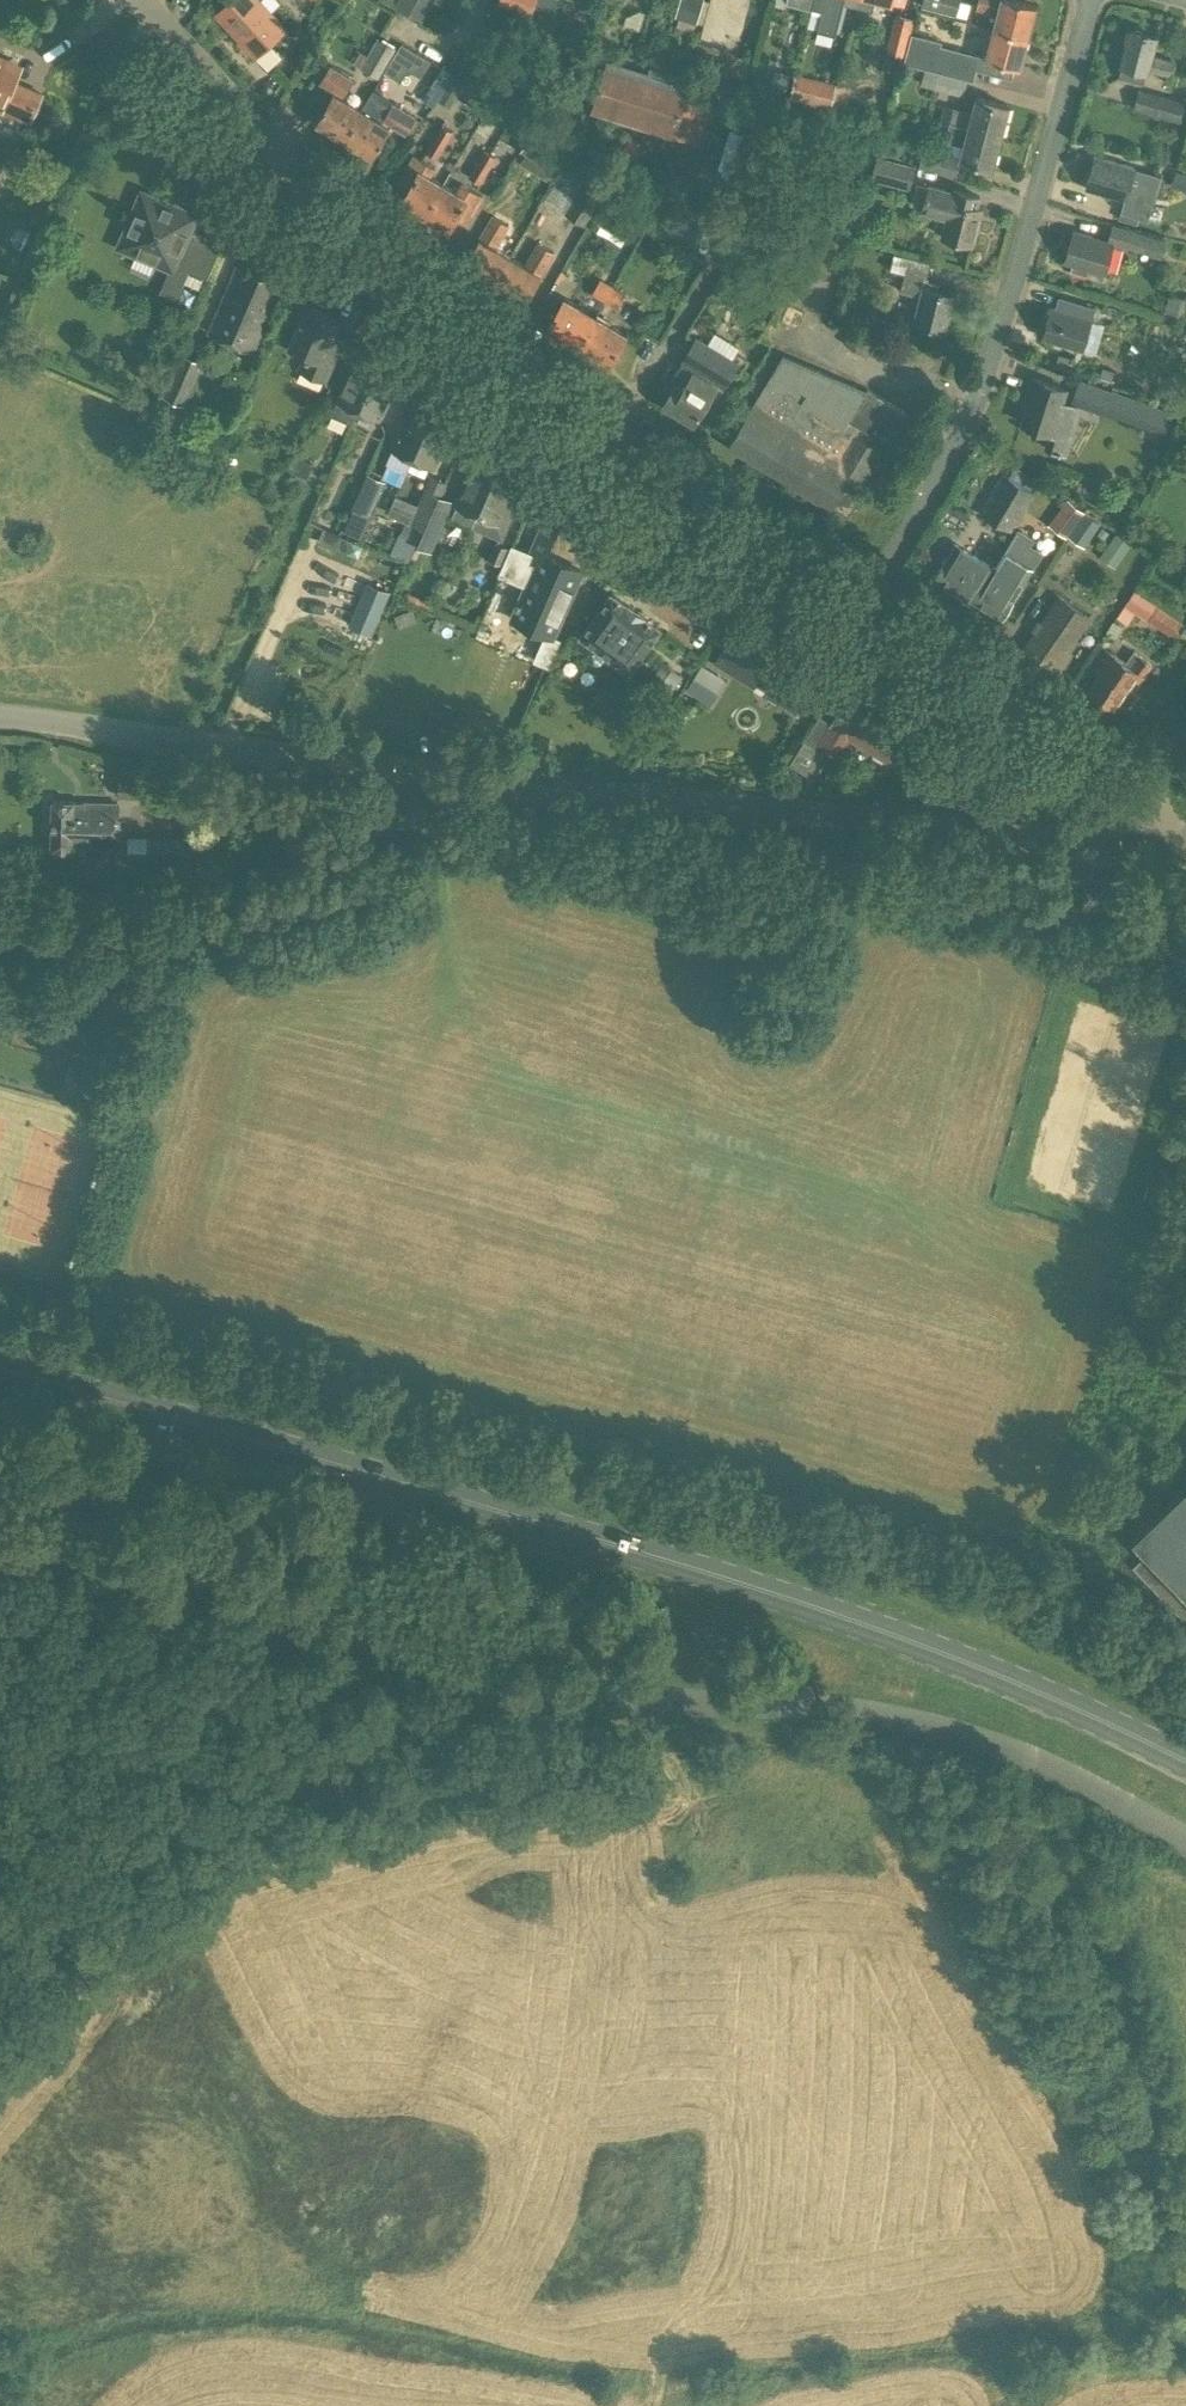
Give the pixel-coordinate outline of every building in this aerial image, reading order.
[(261,0),(229,0),(215,12),(267,68),(280,56),(268,43),(286,27),(261,0)] [(422,11),(428,0),(400,0),(422,11)] [(536,0),(498,0),(497,3),(530,15),(536,0)] [(675,16),(697,23),(704,0),(680,0),(675,16)] [(812,8),(823,10),(817,30),(834,34),(843,0),(814,0),(812,8)] [(858,6),(872,10),(875,0),(859,0),(858,6)] [(960,0),(923,0),(921,7),(956,16),(960,0)] [(1027,36),(1035,5),(1016,0),(978,0),(975,9),(998,15),(994,28),(1027,36)] [(910,32),(911,32),(915,18),(896,13),(886,51),(904,55),(910,32)] [(1019,67),(1027,36),(994,28),(987,56),(941,44),(942,41),(911,32),(910,32),(904,55),(905,55),(904,62),(965,77),(968,66),(1011,77),(1014,65),(1019,67)] [(1155,36),(1130,29),(1117,80),(1141,87),(1146,69),(1170,76),(1174,59),(1150,53),(1155,36)] [(378,77),(396,48),(378,37),(360,67),(378,77)] [(745,78),(752,58),(700,42),(693,62),(745,78)] [(42,93),(15,81),(21,68),(0,59),(0,99),(9,103),(5,111),(29,122),(42,93)] [(699,143),(715,92),(607,59),(591,110),(699,143)] [(345,139),(362,111),(342,99),(354,79),(330,65),(319,84),(334,93),(317,122),(345,139)] [(785,94),(790,73),(774,69),(769,90),(785,94)] [(963,95),(967,80),(925,69),(921,84),(963,95)] [(818,80),(796,73),(788,99),(811,105),(818,80)] [(451,106),(465,82),(452,74),(437,98),(451,106)] [(1179,122),(1185,101),(1138,88),(1133,109),(1179,122)] [(941,119),(1001,135),(1009,106),(976,97),(973,111),(945,105),(941,119)] [(362,111),(345,139),(374,156),(391,126),(405,134),(416,116),(393,102),(381,122),(362,111)] [(992,167),(1001,135),(941,119),(938,135),(944,136),(943,139),(964,144),(961,155),(924,146),(919,166),(955,175),(959,158),(992,167)] [(437,158),(453,131),(441,124),(426,151),(437,158)] [(748,134),(730,128),(718,167),(736,173),(748,134)] [(546,146),(529,136),(519,152),(548,170),(561,147),(550,140),(546,146)] [(480,183),(496,156),(483,149),(468,176),(480,183)] [(424,214),(442,183),(429,176),(435,166),(413,154),(397,182),(408,188),(401,201),(411,207),(411,210),(420,216),(422,214),(424,214)] [(909,188),(915,165),(877,155),(871,178),(909,188)] [(1125,198),(1134,167),(1094,155),(1085,186),(1125,198)] [(564,212),(585,224),(609,182),(569,159),(557,180),(576,191),(564,212)] [(497,206),(521,219),(541,184),(516,170),(497,206)] [(442,183),(424,214),(426,216),(426,219),(435,225),(438,223),(449,229),(456,216),(468,223),(483,196),(461,183),(457,192),(442,183)] [(953,190),(929,183),(928,186),(917,184),(912,204),(922,206),(921,211),(946,217),(941,235),(972,243),(981,209),(978,208),(981,195),(953,188),(953,190)] [(208,278),(222,243),(188,229),(193,216),(143,195),(122,244),(171,265),(160,292),(177,299),(189,270),(208,278)] [(625,240),(637,220),(605,200),(592,220),(625,240)] [(700,243),(711,213),(681,202),(670,233),(700,243)] [(497,278),(510,256),(496,247),(510,224),(492,214),(478,238),(479,239),(467,259),(497,278)] [(1162,256),(1167,239),(1113,224),(1108,240),(1073,230),(1064,261),(1072,263),(1070,270),(1086,274),(1088,268),(1104,272),(1112,243),(1162,256)] [(541,275),(551,258),(555,252),(538,242),(524,265),(510,256),(497,278),(528,297),(541,275)] [(894,254),(890,269),(904,273),(926,279),(930,263),(894,254)] [(251,351),(280,283),(238,264),(208,332),(251,351)] [(945,329),(954,294),(937,289),(939,282),(926,279),(904,273),(900,290),(920,295),(913,320),(945,329)] [(604,300),(613,286),(600,278),(592,293),(604,300)] [(613,286),(604,300),(616,307),(625,293),(613,286)] [(577,346),(596,315),(565,297),(547,328),(577,346)] [(339,319),(306,305),(289,345),(305,352),(298,368),(327,380),(345,337),(333,332),(339,319)] [(1082,349),(1091,318),(1051,307),(1042,337),(1082,349)] [(596,315),(577,346),(608,364),(626,334),(596,315)] [(1093,316),(1087,344),(1099,346),(1105,319),(1093,316)] [(723,389),(739,363),(697,337),(671,379),(676,382),(663,404),(693,423),(717,385),(723,389)] [(358,408),(382,351),(361,342),(336,398),(337,399),(331,414),(351,423),(357,408),(358,408)] [(382,351),(358,408),(378,417),(403,360),(382,351)] [(185,405),(204,362),(181,352),(163,396),(185,405)] [(794,355),(737,446),(751,455),(747,461),(767,474),(772,465),(791,477),(795,471),(807,479),(822,455),(834,462),(822,479),(842,492),(846,485),(859,493),(915,402),(902,394),(906,388),(886,375),(879,387),(850,369),(844,378),(811,358),(807,363),(794,355)] [(1066,452),(1081,406),(1061,400),(1066,387),(1032,376),(1026,393),(1031,394),(1022,423),(1051,432),(1046,446),(1066,452)] [(1112,389),(1079,378),(1071,401),(1104,413),(1112,391),(1112,389)] [(411,456),(436,399),(415,389),(390,446),(392,447),(386,463),(407,471),(412,456),(411,456)] [(1104,413),(1103,414),(1145,429),(1153,406),(1112,391),(1104,413)] [(411,456),(412,456),(432,464),(456,407),(436,399),(411,456)] [(503,540),(521,497),(511,492),(523,464),(480,445),(455,503),(457,504),(452,516),(472,525),(471,527),(503,540)] [(294,467),(302,451),(291,446),(284,463),(294,467)] [(313,463),(300,457),(294,472),(307,478),(313,463)] [(349,512),(339,533),(357,541),(385,480),(367,472),(363,481),(362,481),(350,508),(351,508),(349,513),(349,512)] [(1012,530),(1036,492),(1003,472),(980,510),(1012,530)] [(437,493),(441,495),(446,481),(430,475),(410,522),(422,528),(437,493)] [(453,500),(441,495),(437,493),(422,528),(424,529),(417,544),(432,550),(453,500)] [(1066,498),(1050,521),(1068,534),(1084,511),(1066,498)] [(553,636),(583,571),(545,554),(562,517),(547,511),(526,558),(534,562),(510,616),(553,636)] [(1101,523),(1084,511),(1068,534),(1084,546),(1101,523)] [(1131,544),(1115,533),(1107,544),(1123,555),(1131,544)] [(341,535),(335,548),(345,552),(351,539),(341,535)] [(502,563),(509,547),(494,541),(488,557),(502,563)] [(1011,541),(995,568),(976,600),(1003,617),(1014,600),(1012,599),(1032,567),(1017,558),(1023,548),(1011,541)] [(976,600),(995,568),(955,543),(945,560),(944,559),(934,575),(976,600)] [(349,623),(372,633),(391,589),(368,579),(349,623)] [(1136,625),(1140,618),(1133,614),(1143,599),(1133,592),(1105,633),(1113,639),(1125,621),(1128,623),(1130,620),(1136,625)] [(627,605),(611,593),(581,635),(629,670),(659,628),(643,617),(643,616),(627,604),(627,605)] [(1089,616),(1061,597),(1027,646),(1055,665),(1089,616)] [(1172,636),(1182,621),(1158,605),(1148,620),(1172,636)] [(800,672),(807,661),(755,629),(753,632),(739,623),(715,661),(754,685),(756,681),(779,696),(777,699),(795,709),(812,680),(800,672)] [(1127,664),(1107,651),(1099,663),(1104,667),(1089,689),(1116,706),(1135,678),(1140,681),(1152,663),(1140,655),(1139,657),(1134,653),(1127,664)] [(688,687),(713,700),(727,673),(703,660),(688,687)] [(682,675),(663,661),(643,688),(663,702),(682,675)] [(907,727),(863,700),(868,692),(855,684),(831,722),(819,715),(792,761),(809,771),(821,751),(817,748),(820,743),(837,753),(849,735),(871,748),(870,750),(886,760),(907,727)] [(117,847),(117,803),(83,802),(83,801),(72,801),(72,800),(51,800),(50,849),(71,849),(71,848),(83,848),(83,847),(117,847)] [(205,865),(206,839),(131,838),(130,864),(205,865)] [(1135,1535),(1150,1549),(1133,1565),(1185,1620),(1185,1486),(1135,1535)]
